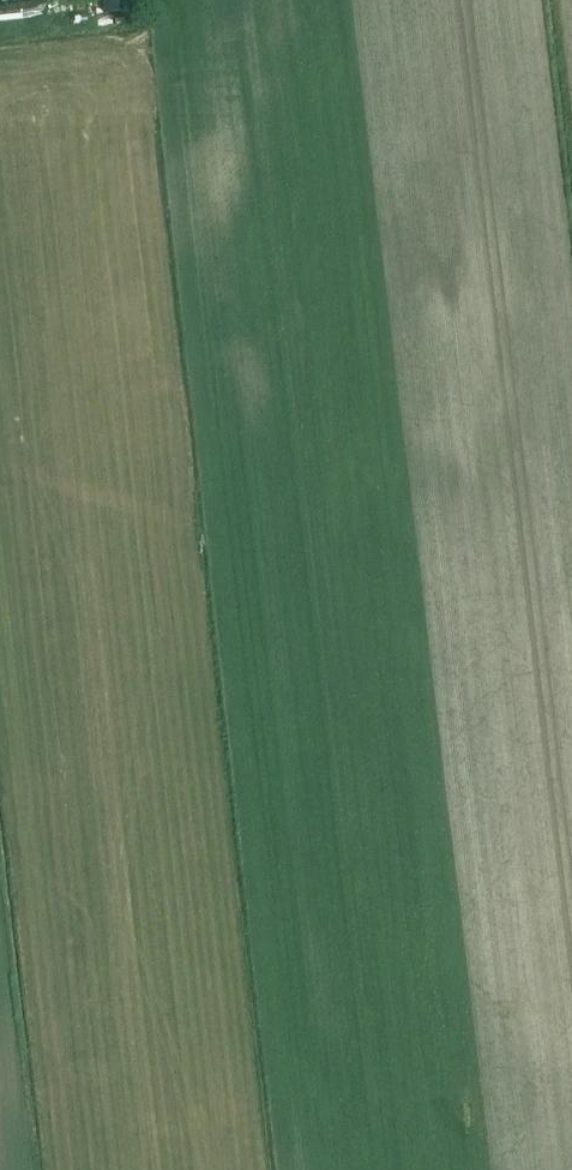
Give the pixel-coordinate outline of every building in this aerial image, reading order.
[(60,6),(64,18),(87,10),(84,0),(77,0),(60,6)]
